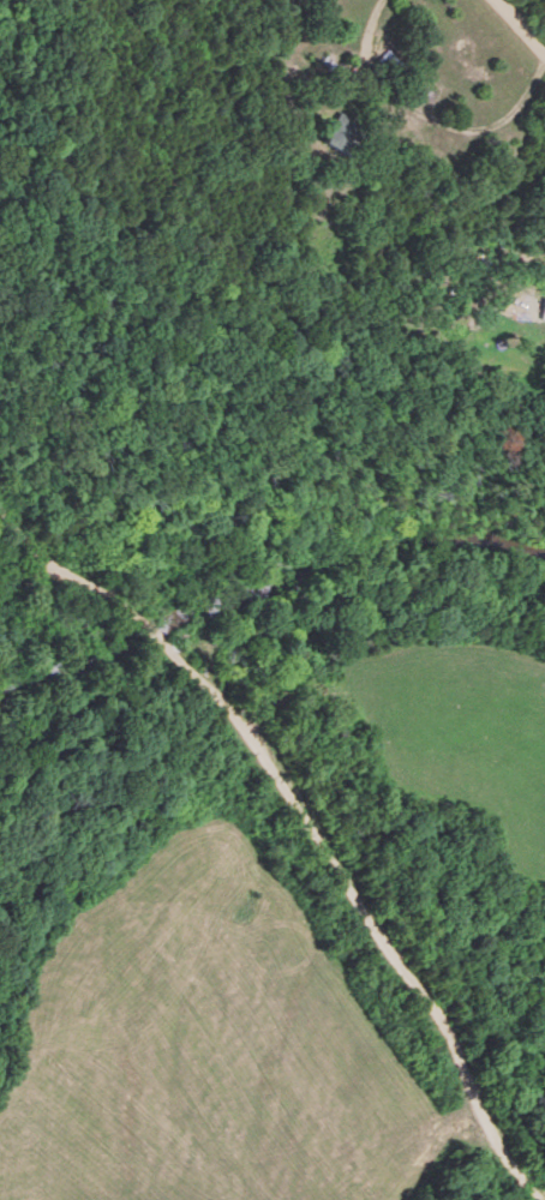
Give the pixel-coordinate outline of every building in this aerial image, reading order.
[(393,66),(377,51),(366,61),(382,77),(393,66)]
